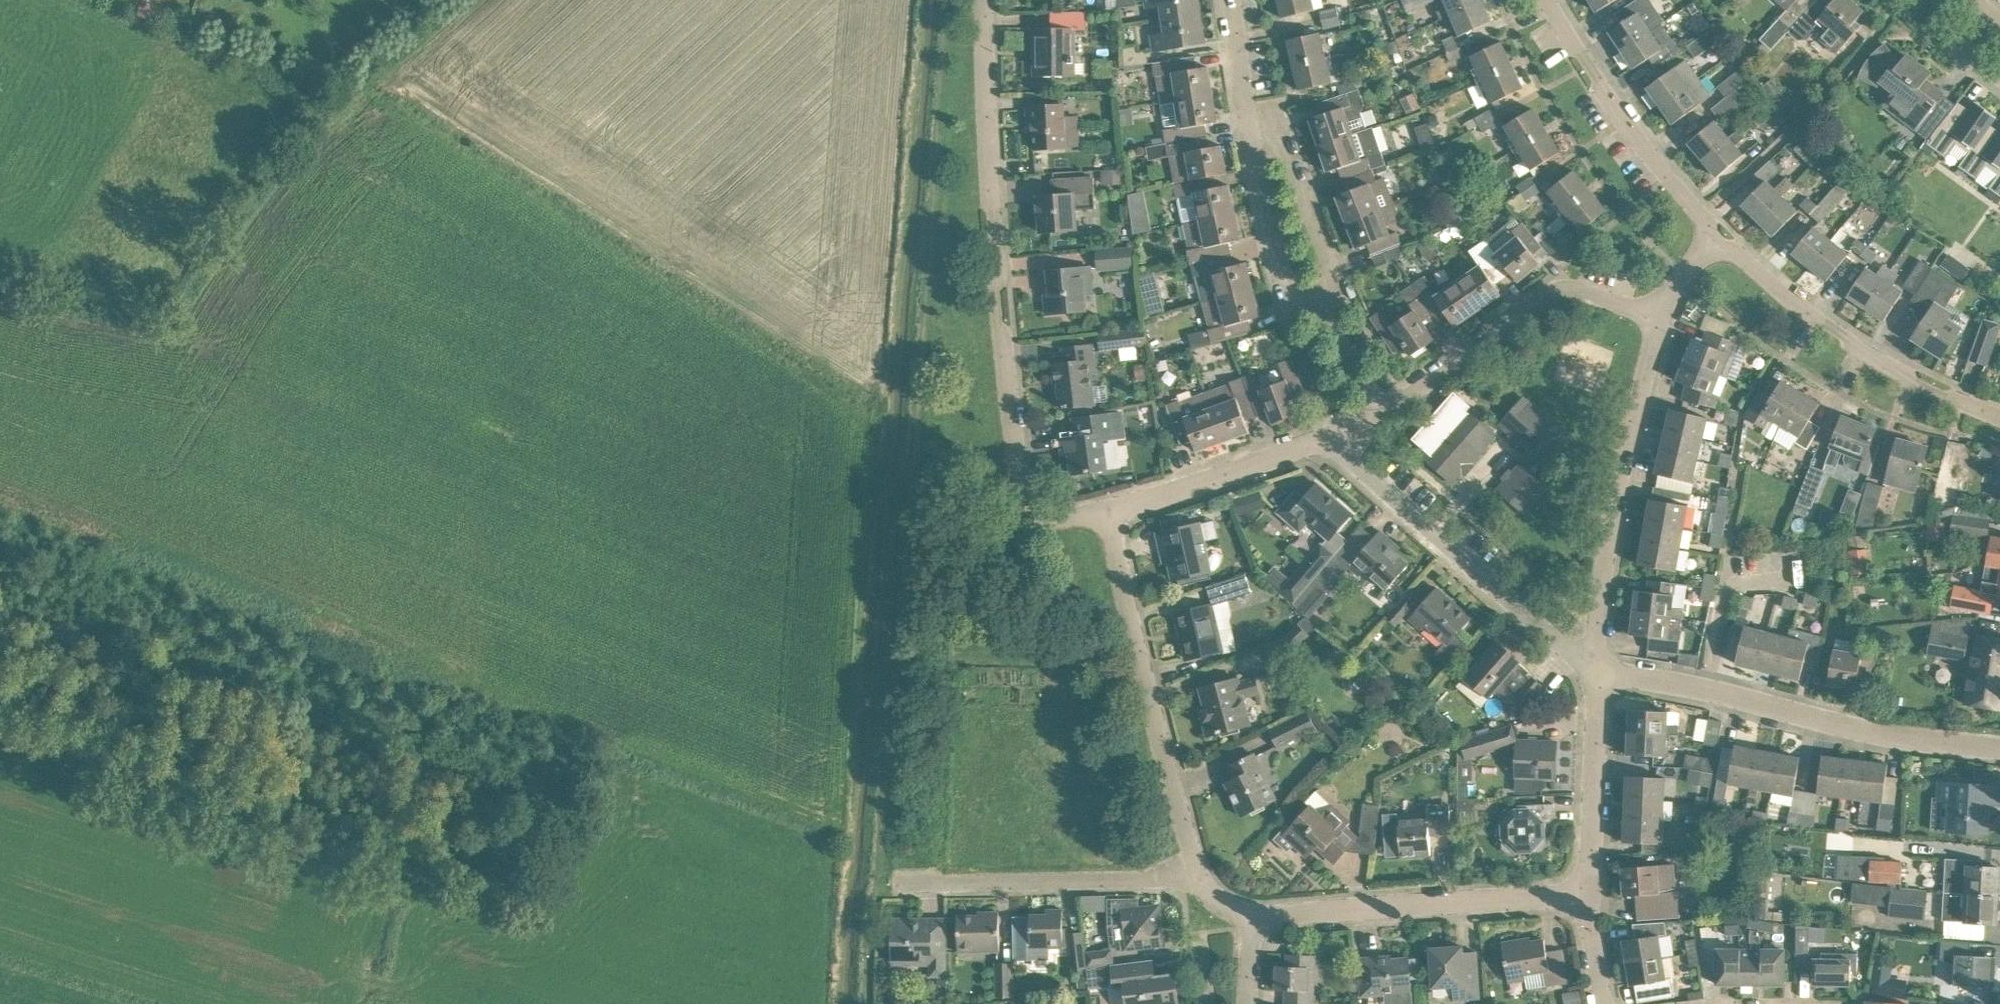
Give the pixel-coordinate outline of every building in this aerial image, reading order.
[(1164,18),(1200,13),(1198,0),(1147,0),(1148,7),(1161,5),(1164,18)] [(1282,18),(1315,10),(1312,0),(1278,0),(1282,18)] [(1408,12),(1434,0),(1402,0),(1408,12)] [(1451,14),(1482,1),(1482,0),(1445,0),(1447,6),(1435,11),(1439,19),(1451,14)] [(1597,11),(1615,0),(1590,0),(1597,11)] [(1622,49),(1651,30),(1666,20),(1652,0),(1634,0),(1615,13),(1621,23),(1609,31),(1622,49)] [(1788,32),(1805,13),(1817,0),(1776,0),(1786,10),(1759,39),(1771,50),(1788,32)] [(1805,13),(1788,32),(1798,40),(1807,39),(1814,32),(1813,27),(1820,19),(1830,27),(1821,38),(1838,53),(1857,30),(1852,25),(1864,11),(1850,0),(1834,0),(1833,1),(1832,0),(1817,0),(1805,13)] [(1482,1),(1451,14),(1460,35),(1491,21),(1482,1)] [(1319,11),(1324,28),(1341,23),(1336,7),(1319,11)] [(1051,27),(1031,28),(1031,48),(1034,48),(1034,75),(1072,75),(1072,28),(1086,28),(1086,12),(1051,12),(1051,27)] [(1200,13),(1164,18),(1166,33),(1152,35),(1155,50),(1205,42),(1200,13)] [(1688,45),(1695,57),(1724,38),(1716,26),(1688,45)] [(1651,30),(1622,49),(1634,68),(1663,48),(1651,30)] [(1302,58),(1303,62),(1326,57),(1320,32),(1288,40),(1293,60),(1302,58)] [(1443,40),(1449,53),(1459,48),(1457,43),(1456,44),(1452,35),(1443,40)] [(1666,43),(1673,53),(1683,45),(1675,36),(1666,43)] [(1471,55),(1483,79),(1499,71),(1497,67),(1510,61),(1501,41),(1471,55)] [(1413,59),(1422,55),(1417,43),(1408,46),(1413,59)] [(1880,83),(1891,92),(1882,103),(1897,116),(1903,121),(1909,113),(1934,132),(1937,128),(1949,112),(1950,112),(1919,88),(1931,73),(1906,54),(1900,62),(1892,54),(1885,44),(1877,51),(1870,58),(1864,67),(1860,77),(1878,86),(1880,83)] [(1149,63),(1146,50),(1138,51),(1137,45),(1122,48),(1124,67),(1149,63)] [(1449,53),(1446,54),(1450,62),(1465,55),(1462,47),(1459,48),(1449,53)] [(1157,75),(1162,102),(1213,94),(1208,66),(1197,68),(1195,56),(1153,62),(1155,75),(1157,75)] [(1326,57),(1303,62),(1304,67),(1295,69),(1300,90),(1332,82),(1326,57)] [(1647,87),(1660,105),(1698,78),(1685,59),(1647,87)] [(1726,97),(1736,89),(1751,77),(1742,66),(1717,86),(1726,97)] [(1499,71),(1483,79),(1494,102),(1523,88),(1514,68),(1501,74),(1499,71)] [(1698,78),(1660,105),(1673,123),(1711,96),(1698,78)] [(1760,87),(1778,111),(1790,102),(1772,78),(1760,87)] [(1340,95),(1347,92),(1357,89),(1354,81),(1337,86),(1340,95)] [(1360,88),(1357,89),(1347,92),(1340,95),(1317,102),(1321,114),(1310,118),(1318,145),(1353,133),(1367,128),(1361,112),(1363,109),(1364,106),(1364,103),(1364,101),(1360,88)] [(1736,89),(1726,97),(1712,109),(1720,119),(1744,99),(1736,89)] [(1062,103),(1062,93),(1042,93),(1042,105),(1026,106),(1027,122),(1033,122),(1034,148),(1067,147),(1067,145),(1080,144),(1079,115),(1065,116),(1065,103),(1062,103)] [(1163,130),(1165,142),(1207,135),(1205,123),(1217,122),(1213,94),(1162,102),(1166,130),(1163,130)] [(1946,157),(1957,143),(1969,151),(1989,123),(1990,125),(1996,116),(1976,101),(1970,110),(1958,102),(1950,113),(1949,112),(1937,128),(1934,132),(1928,139),(1929,140),(1927,143),(1946,157)] [(1505,126),(1518,147),(1534,137),(1532,134),(1544,126),(1533,108),(1505,126)] [(1479,124),(1484,131),(1498,124),(1490,109),(1475,117),(1479,124)] [(1769,118),(1778,128),(1786,121),(1778,111),(1769,118)] [(1428,116),(1432,126),(1439,123),(1435,112),(1428,116)] [(1688,142),(1703,159),(1728,138),(1727,137),(1714,121),(1688,142)] [(1990,125),(1989,123),(1969,151),(1959,166),(1977,178),(1987,164),(1999,173),(1999,172),(1999,131),(1990,125)] [(1353,133),(1318,145),(1327,171),(1338,168),(1343,180),(1373,168),(1376,167),(1378,172),(1387,169),(1386,164),(1373,126),(1367,128),(1353,133)] [(1728,138),(1703,159),(1717,176),(1743,155),(1735,146),(1746,136),(1739,127),(1727,137),(1728,138)] [(1422,148),(1434,144),(1431,133),(1418,137),(1422,148)] [(1534,137),(1518,147),(1531,169),(1560,152),(1549,134),(1537,141),(1534,137)] [(1170,155),(1175,181),(1215,174),(1215,175),(1227,173),(1222,145),(1209,147),(1207,135),(1165,142),(1168,155),(1170,155)] [(1795,147),(1813,165),(1820,158),(1802,140),(1795,147)] [(1903,153),(1912,159),(1918,150),(1909,144),(1903,153)] [(1373,168),(1343,180),(1347,192),(1336,196),(1346,222),(1381,209),(1395,204),(1384,177),(1377,180),(1373,168)] [(1102,170),(1103,184),(1126,183),(1125,169),(1102,170)] [(1548,191),(1564,211),(1579,198),(1577,195),(1587,186),(1574,170),(1548,191)] [(1999,173),(1989,187),(1999,195),(1999,172),(1999,173)] [(1178,195),(1184,223),(1235,212),(1229,184),(1217,187),(1215,175),(1215,174),(1175,181),(1173,182),(1176,196),(1178,195)] [(1516,187),(1526,200),(1541,189),(1530,175),(1516,187)] [(1742,204),(1758,220),(1781,196),(1781,195),(1793,183),(1786,176),(1774,189),(1765,180),(1742,204)] [(1052,180),(1053,195),(1037,196),(1039,232),(1078,229),(1077,210),(1096,209),(1094,177),(1052,180)] [(1818,204),(1811,213),(1820,222),(1849,189),(1839,180),(1818,204)] [(1876,190),(1869,199),(1877,206),(1884,197),(1876,190)] [(1579,198),(1564,211),(1580,231),(1606,210),(1593,193),(1582,202),(1579,198)] [(1800,204),(1811,213),(1818,204),(1808,195),(1800,204)] [(1781,196),(1758,220),(1774,235),(1797,211),(1781,196)] [(1372,255),(1383,251),(1402,243),(1398,232),(1391,234),(1388,225),(1401,220),(1395,204),(1381,209),(1346,222),(1357,248),(1368,244),(1372,255)] [(1446,212),(1441,213),(1443,220),(1448,219),(1449,221),(1457,218),(1454,209),(1446,211),(1446,212)] [(1188,251),(1191,262),(1232,253),(1229,242),(1241,239),(1235,212),(1184,223),(1190,250),(1188,251)] [(1533,254),(1542,246),(1523,222),(1513,230),(1518,236),(1497,253),(1496,254),(1511,273),(1518,281),(1540,263),(1533,254)] [(1792,252),(1810,266),(1831,240),(1813,226),(1792,252)] [(1535,236),(1550,255),(1564,244),(1558,237),(1553,241),(1544,230),(1535,236)] [(1851,247),(1862,255),(1868,246),(1857,238),(1851,247)] [(1480,266),(1458,281),(1478,310),(1501,294),(1494,284),(1511,273),(1496,254),(1497,253),(1486,239),(1469,251),(1480,266)] [(1831,240),(1810,266),(1827,280),(1848,254),(1831,240)] [(1403,249),(1402,244),(1389,249),(1397,261),(1399,259),(1401,256),(1402,253),(1403,249)] [(1868,246),(1862,255),(1872,263),(1879,254),(1868,246)] [(1096,251),(1097,268),(1131,266),(1130,249),(1096,251)] [(1388,262),(1383,251),(1372,255),(1377,266),(1388,262)] [(1197,275),(1204,302),(1253,289),(1246,262),(1234,265),(1232,253),(1191,262),(1194,276),(1197,275)] [(1951,253),(1942,265),(1952,271),(1960,260),(1951,253)] [(1903,286),(1915,294),(1932,267),(1921,259),(1903,286)] [(1847,295),(1866,307),(1891,269),(1884,264),(1877,275),(1865,268),(1847,295)] [(1083,282),(1091,281),(1090,266),(1048,270),(1050,294),(1045,295),(1047,313),(1086,310),(1083,282)] [(1932,267),(1915,294),(1911,300),(1926,309),(1939,289),(1952,297),(1959,285),(1932,267)] [(1891,269),(1866,307),(1884,320),(1903,292),(1893,286),(1900,274),(1891,269)] [(1425,274),(1411,284),(1420,298),(1438,323),(1448,316),(1455,326),(1478,310),(1458,281),(1446,289),(1442,285),(1438,282),(1433,280),(1428,279),(1425,274)] [(1420,298),(1411,284),(1401,291),(1414,310),(1392,325),(1382,311),(1370,319),(1394,353),(1404,346),(1411,356),(1435,340),(1428,330),(1438,323),(1420,298)] [(1253,289),(1204,302),(1211,329),(1209,330),(1212,342),(1252,331),(1249,319),(1261,316),(1253,289)] [(1913,338),(1942,356),(1961,327),(1948,319),(1951,313),(1935,303),(1913,338)] [(1970,358),(1986,364),(1999,323),(1984,318),(1970,358)] [(1098,332),(1100,350),(1147,345),(1145,327),(1098,332)] [(1685,360),(1720,374),(1727,377),(1740,343),(1707,330),(1702,342),(1688,337),(1680,357),(1685,359),(1685,360)] [(1064,362),(1052,364),(1054,382),(1058,381),(1061,408),(1092,404),(1087,360),(1093,359),(1091,344),(1063,347),(1064,362)] [(1254,372),(1243,377),(1257,416),(1268,412),(1273,423),(1299,413),(1295,402),(1307,397),(1292,358),(1279,363),(1285,379),(1261,388),(1254,372)] [(1720,374),(1685,360),(1677,380),(1686,384),(1683,399),(1716,408),(1719,396),(1712,393),(1720,374)] [(1149,378),(1147,364),(1135,365),(1136,379),(1149,378)] [(1231,383),(1206,393),(1223,441),(1249,432),(1245,420),(1257,416),(1243,377),(1230,382),(1231,383)] [(1770,417),(1781,424),(1801,392),(1782,380),(1772,396),(1761,389),(1747,412),(1745,416),(1764,428),(1770,417)] [(1454,391),(1412,439),(1422,447),(1428,452),(1423,458),(1452,483),(1461,472),(1466,476),(1475,465),(1471,461),(1494,435),(1467,410),(1471,406),(1454,391)] [(1801,392),(1781,424),(1799,435),(1795,441),(1807,449),(1821,427),(1810,420),(1820,403),(1801,392)] [(1223,441),(1206,393),(1181,403),(1180,400),(1167,405),(1181,444),(1193,439),(1197,451),(1223,441)] [(1576,444),(1522,398),(1500,422),(1554,469),(1576,444)] [(1671,408),(1666,430),(1703,439),(1708,417),(1671,408)] [(1728,409),(1725,423),(1736,425),(1739,412),(1728,409)] [(1115,438),(1112,413),(1073,418),(1076,437),(1061,439),(1062,445),(1069,444),(1072,473),(1107,469),(1103,439),(1115,438)] [(1836,467),(1842,451),(1846,452),(1844,457),(1846,463),(1850,468),(1869,475),(1880,446),(1871,442),(1876,429),(1872,427),(1873,425),(1872,422),(1864,419),(1861,420),(1860,423),(1843,416),(1831,446),(1832,447),(1825,463),(1836,467)] [(1666,430),(1660,451),(1698,460),(1703,439),(1666,430)] [(1886,481),(1915,489),(1927,447),(1898,439),(1886,481)] [(1698,460),(1660,451),(1655,473),(1692,481),(1698,460)] [(1719,465),(1729,468),(1733,454),(1722,452),(1719,465)] [(1964,459),(1944,455),(1932,515),(1952,520),(1964,459)] [(1499,491),(1523,512),(1547,486),(1522,464),(1499,491)] [(1797,501),(1793,511),(1802,515),(1806,513),(1809,507),(1811,508),(1826,471),(1811,465),(1797,501)] [(1869,481),(1856,526),(1873,525),(1884,486),(1869,481)] [(1278,591),(1292,604),(1326,565),(1340,549),(1347,540),(1337,531),(1352,513),(1317,483),(1305,497),(1296,490),(1277,512),(1301,533),(1307,526),(1314,532),(1317,529),(1327,538),(1323,543),(1321,542),(1278,591)] [(1719,499),(1729,501),(1732,488),(1721,486),(1719,499)] [(1650,499),(1646,520),(1684,527),(1688,505),(1650,499)] [(1716,513),(1727,515),(1729,501),(1719,499),(1716,513)] [(1954,532),(1988,537),(1990,521),(1956,516),(1954,532)] [(1646,520),(1642,542),(1680,548),(1684,527),(1646,520)] [(1927,538),(1941,540),(1944,522),(1930,522),(1927,538)] [(1199,523),(1158,533),(1162,550),(1167,549),(1169,560),(1174,579),(1178,578),(1180,585),(1212,578),(1210,570),(1203,541),(1199,523)] [(1347,540),(1340,549),(1353,561),(1348,567),(1359,576),(1365,570),(1387,589),(1409,564),(1387,544),(1391,540),(1380,530),(1375,536),(1361,524),(1347,540)] [(1713,532),(1710,545),(1721,547),(1723,534),(1713,532)] [(1986,564),(1999,567),(1999,537),(1991,536),(1986,564)] [(1680,548),(1642,542),(1639,563),(1676,570),(1680,548)] [(1869,558),(1850,560),(1851,573),(1856,573),(1869,572),(1870,572),(1869,558)] [(1986,564),(1981,590),(1957,585),(1953,607),(1990,613),(1993,595),(1999,596),(1999,567),(1986,564)] [(1326,565),(1292,604),(1295,607),(1306,616),(1306,615),(1309,618),(1342,579),(1339,577),(1326,565)] [(1705,572),(1703,586),(1714,587),(1716,574),(1705,572)] [(1252,592),(1246,574),(1207,586),(1213,605),(1252,592)] [(1637,589),(1634,611),(1682,618),(1683,618),(1685,608),(1673,607),(1676,582),(1650,579),(1649,590),(1637,589)] [(1714,587),(1703,586),(1700,599),(1711,601),(1714,587)] [(1472,639),(1461,629),(1471,618),(1437,588),(1410,618),(1422,628),(1426,624),(1446,641),(1435,654),(1448,666),(1472,639)] [(1806,592),(1804,602),(1817,606),(1819,595),(1806,592)] [(1739,605),(1740,605),(1752,608),(1755,598),(1742,595),(1739,605)] [(1781,606),(1795,609),(1797,598),(1784,595),(1781,606)] [(1396,624),(1407,612),(1397,604),(1387,616),(1396,624)] [(1220,650),(1209,606),(1177,613),(1187,658),(1220,650)] [(1681,630),(1682,618),(1634,611),(1631,634),(1649,636),(1648,649),(1679,653),(1682,630),(1681,630)] [(1306,615),(1306,616),(1285,636),(1265,643),(1272,660),(1292,652),(1310,635),(1309,634),(1317,626),(1309,618),(1306,615)] [(1927,653),(1964,660),(1972,619),(1933,623),(1927,653)] [(1736,663),(1757,668),(1767,631),(1745,626),(1736,663)] [(1757,668),(1778,674),(1788,637),(1767,631),(1757,668)] [(1999,710),(1999,638),(1978,634),(1965,703),(1999,710)] [(1788,637),(1778,674),(1800,679),(1804,661),(1819,665),(1824,646),(1788,637)] [(1505,706),(1516,715),(1542,685),(1532,676),(1531,677),(1528,674),(1531,671),(1520,662),(1520,661),(1496,640),(1464,677),(1489,699),(1495,692),(1508,703),(1505,706)] [(1874,655),(1834,648),(1828,684),(1856,689),(1858,678),(1870,680),(1874,655)] [(1201,715),(1207,735),(1252,724),(1244,697),(1260,693),(1255,676),(1240,680),(1239,677),(1200,688),(1207,713),(1201,715)] [(1628,732),(1667,733),(1678,734),(1679,724),(1667,724),(1668,711),(1629,709),(1628,732)] [(1270,730),(1278,747),(1317,728),(1309,711),(1270,730)] [(1709,718),(1704,743),(1718,746),(1723,721),(1709,718)] [(1492,732),(1458,742),(1457,758),(1457,760),(1462,759),(1471,756),(1497,749),(1492,732)] [(1667,733),(1628,732),(1627,754),(1666,756),(1667,733)] [(1557,741),(1516,739),(1515,752),(1508,751),(1507,768),(1515,768),(1514,776),(1532,777),(1531,785),(1535,789),(1541,790),(1547,785),(1547,778),(1555,779),(1557,741)] [(1750,787),(1757,749),(1735,745),(1728,783),(1749,787),(1750,787)] [(1771,791),(1778,753),(1757,749),(1750,787),(1749,787),(1748,795),(1756,796),(1758,788),(1771,791)] [(1234,779),(1226,783),(1241,815),(1276,799),(1254,753),(1228,766),(1234,779)] [(1684,766),(1701,770),(1713,772),(1716,759),(1687,753),(1684,766)] [(1787,823),(1801,825),(1806,791),(1794,790),(1800,757),(1778,753),(1771,791),(1793,795),(1787,823)] [(1822,755),(1818,793),(1840,796),(1844,758),(1822,755)] [(1866,761),(1844,758),(1840,796),(1861,798),(1866,761)] [(1866,761),(1861,798),(1881,801),(1883,801),(1894,802),(1897,777),(1886,776),(1888,764),(1866,761)] [(1713,772),(1701,770),(1698,784),(1711,786),(1713,772)] [(1627,776),(1626,798),(1664,799),(1665,777),(1627,776)] [(1988,801),(1999,802),(1999,786),(1941,783),(1940,799),(1951,800),(1950,830),(1986,832),(1988,801)] [(1806,791),(1801,825),(1815,827),(1817,815),(1815,814),(1818,793),(1806,791)] [(1696,795),(1693,814),(1705,817),(1708,798),(1696,795)] [(1712,809),(1725,812),(1728,800),(1715,797),(1712,809)] [(1471,808),(1471,798),(1457,798),(1457,809),(1471,808)] [(1626,798),(1625,819),(1663,821),(1664,799),(1626,798)] [(1359,832),(1375,833),(1379,803),(1363,802),(1359,832)] [(1502,848),(1507,853),(1518,852),(1521,847),(1527,847),(1531,852),(1541,851),(1546,846),(1546,836),(1541,832),(1540,826),(1544,822),(1550,822),(1555,817),(1554,803),(1523,805),(1523,809),(1504,810),(1500,815),(1500,824),(1496,827),(1497,835),(1502,838),(1502,848)] [(1287,824),(1273,839),(1287,851),(1294,843),(1308,856),(1317,846),(1321,842),(1325,847),(1322,850),(1335,862),(1344,852),(1354,841),(1357,838),(1345,827),(1351,821),(1331,804),(1321,815),(1311,805),(1290,827),(1287,824)] [(1427,805),(1428,812),(1383,815),(1385,839),(1399,838),(1401,857),(1431,854),(1429,833),(1437,832),(1437,834),(1451,833),(1450,804),(1427,805)] [(1751,818),(1766,820),(1768,811),(1753,809),(1751,818)] [(1877,828),(1891,830),(1892,818),(1879,816),(1877,828)] [(1836,829),(1849,831),(1851,818),(1837,817),(1836,829)] [(1663,821),(1625,819),(1624,842),(1642,842),(1642,852),(1661,852),(1661,843),(1662,843),(1663,821)] [(1697,823),(1685,823),(1688,848),(1699,847),(1697,823)] [(1838,855),(1837,878),(1902,882),(1902,878),(1903,860),(1885,860),(1885,857),(1838,855)] [(1981,859),(1945,858),(1944,893),(1998,895),(1999,867),(1981,866),(1981,859)] [(1676,890),(1674,863),(1622,867),(1624,895),(1636,894),(1638,920),(1680,916),(1677,890),(1676,890)] [(1744,874),(1743,882),(1756,885),(1759,871),(1751,869),(1744,874)] [(1892,886),(1889,906),(1888,916),(1925,920),(1928,890),(1892,886)] [(1944,893),(1943,919),(1965,920),(1964,922),(1997,923),(1998,911),(1999,910),(1999,899),(1998,898),(1998,895),(1944,893)] [(1123,927),(1126,948),(1144,946),(1143,944),(1163,941),(1159,906),(1137,908),(1138,899),(1109,900),(1109,927),(1123,927)] [(1087,967),(1084,952),(1082,932),(1068,933),(1063,933),(1062,909),(1047,909),(1047,914),(1030,914),(1030,915),(1014,916),(1014,960),(1029,959),(1049,959),(1049,947),(1070,947),(1073,969),(1087,967)] [(958,916),(959,951),(1000,951),(999,912),(985,912),(985,915),(958,916)] [(1725,915),(1725,925),(1724,925),(1725,936),(1740,935),(1739,924),(1735,924),(1735,914),(1725,915)] [(1760,930),(1762,919),(1749,917),(1747,927),(1760,930)] [(915,960),(915,964),(931,964),(930,975),(946,975),(946,938),(946,918),(893,918),(893,938),(893,960),(915,960)] [(1762,919),(1760,930),(1773,932),(1775,921),(1762,919)] [(1623,940),(1627,963),(1663,957),(1659,935),(1667,933),(1665,921),(1634,923),(1636,938),(1623,940)] [(1809,942),(1826,942),(1826,926),(1796,925),(1796,964),(1809,964),(1809,942)] [(1686,940),(1688,953),(1697,951),(1695,938),(1686,940)] [(1995,956),(1970,955),(1971,942),(1976,943),(1976,942),(1942,938),(1941,959),(1955,964),(1954,984),(1969,985),(1983,990),(1985,986),(1994,986),(1994,979),(1999,964),(1995,963),(1995,956)] [(1521,939),(1502,942),(1508,982),(1526,979),(1525,974),(1543,971),(1545,985),(1567,982),(1561,949),(1546,951),(1544,939),(1521,943),(1521,939)] [(1430,948),(1433,987),(1453,986),(1454,999),(1480,997),(1477,950),(1463,951),(1463,946),(1430,948)] [(1087,967),(1111,964),(1115,964),(1113,948),(1085,951),(1087,967)] [(1717,983),(1740,983),(1740,949),(1717,949),(1717,983)] [(1740,983),(1762,984),(1762,949),(1740,949),(1740,983)] [(1762,949),(1762,984),(1784,984),(1785,949),(1762,949)] [(1813,984),(1850,985),(1851,973),(1857,973),(1857,952),(1835,952),(1835,957),(1813,957),(1813,984)] [(1286,989),(1285,1001),(1313,1003),(1316,955),(1288,953),(1287,965),(1277,965),(1277,970),(1275,972),(1274,974),(1274,977),(1274,980),(1275,983),(1276,984),(1276,989),(1286,989)] [(1397,993),(1398,1003),(1413,1003),(1412,992),(1411,977),(1409,957),(1379,959),(1378,956),(1358,958),(1361,996),(1397,993)] [(1663,957),(1627,963),(1630,985),(1635,984),(1638,1002),(1675,996),(1672,976),(1666,977),(1663,957)] [(1175,973),(1155,976),(1152,959),(1115,964),(1111,964),(1114,987),(1125,986),(1126,994),(1123,994),(1124,1003),(1179,1003),(1175,973)] [(996,963),(997,997),(1013,996),(1012,962),(996,963)] [(1090,990),(1088,974),(1077,976),(1079,991),(1090,990)] [(1565,1003),(1583,1003),(1581,989),(1563,992),(1565,1003)]
